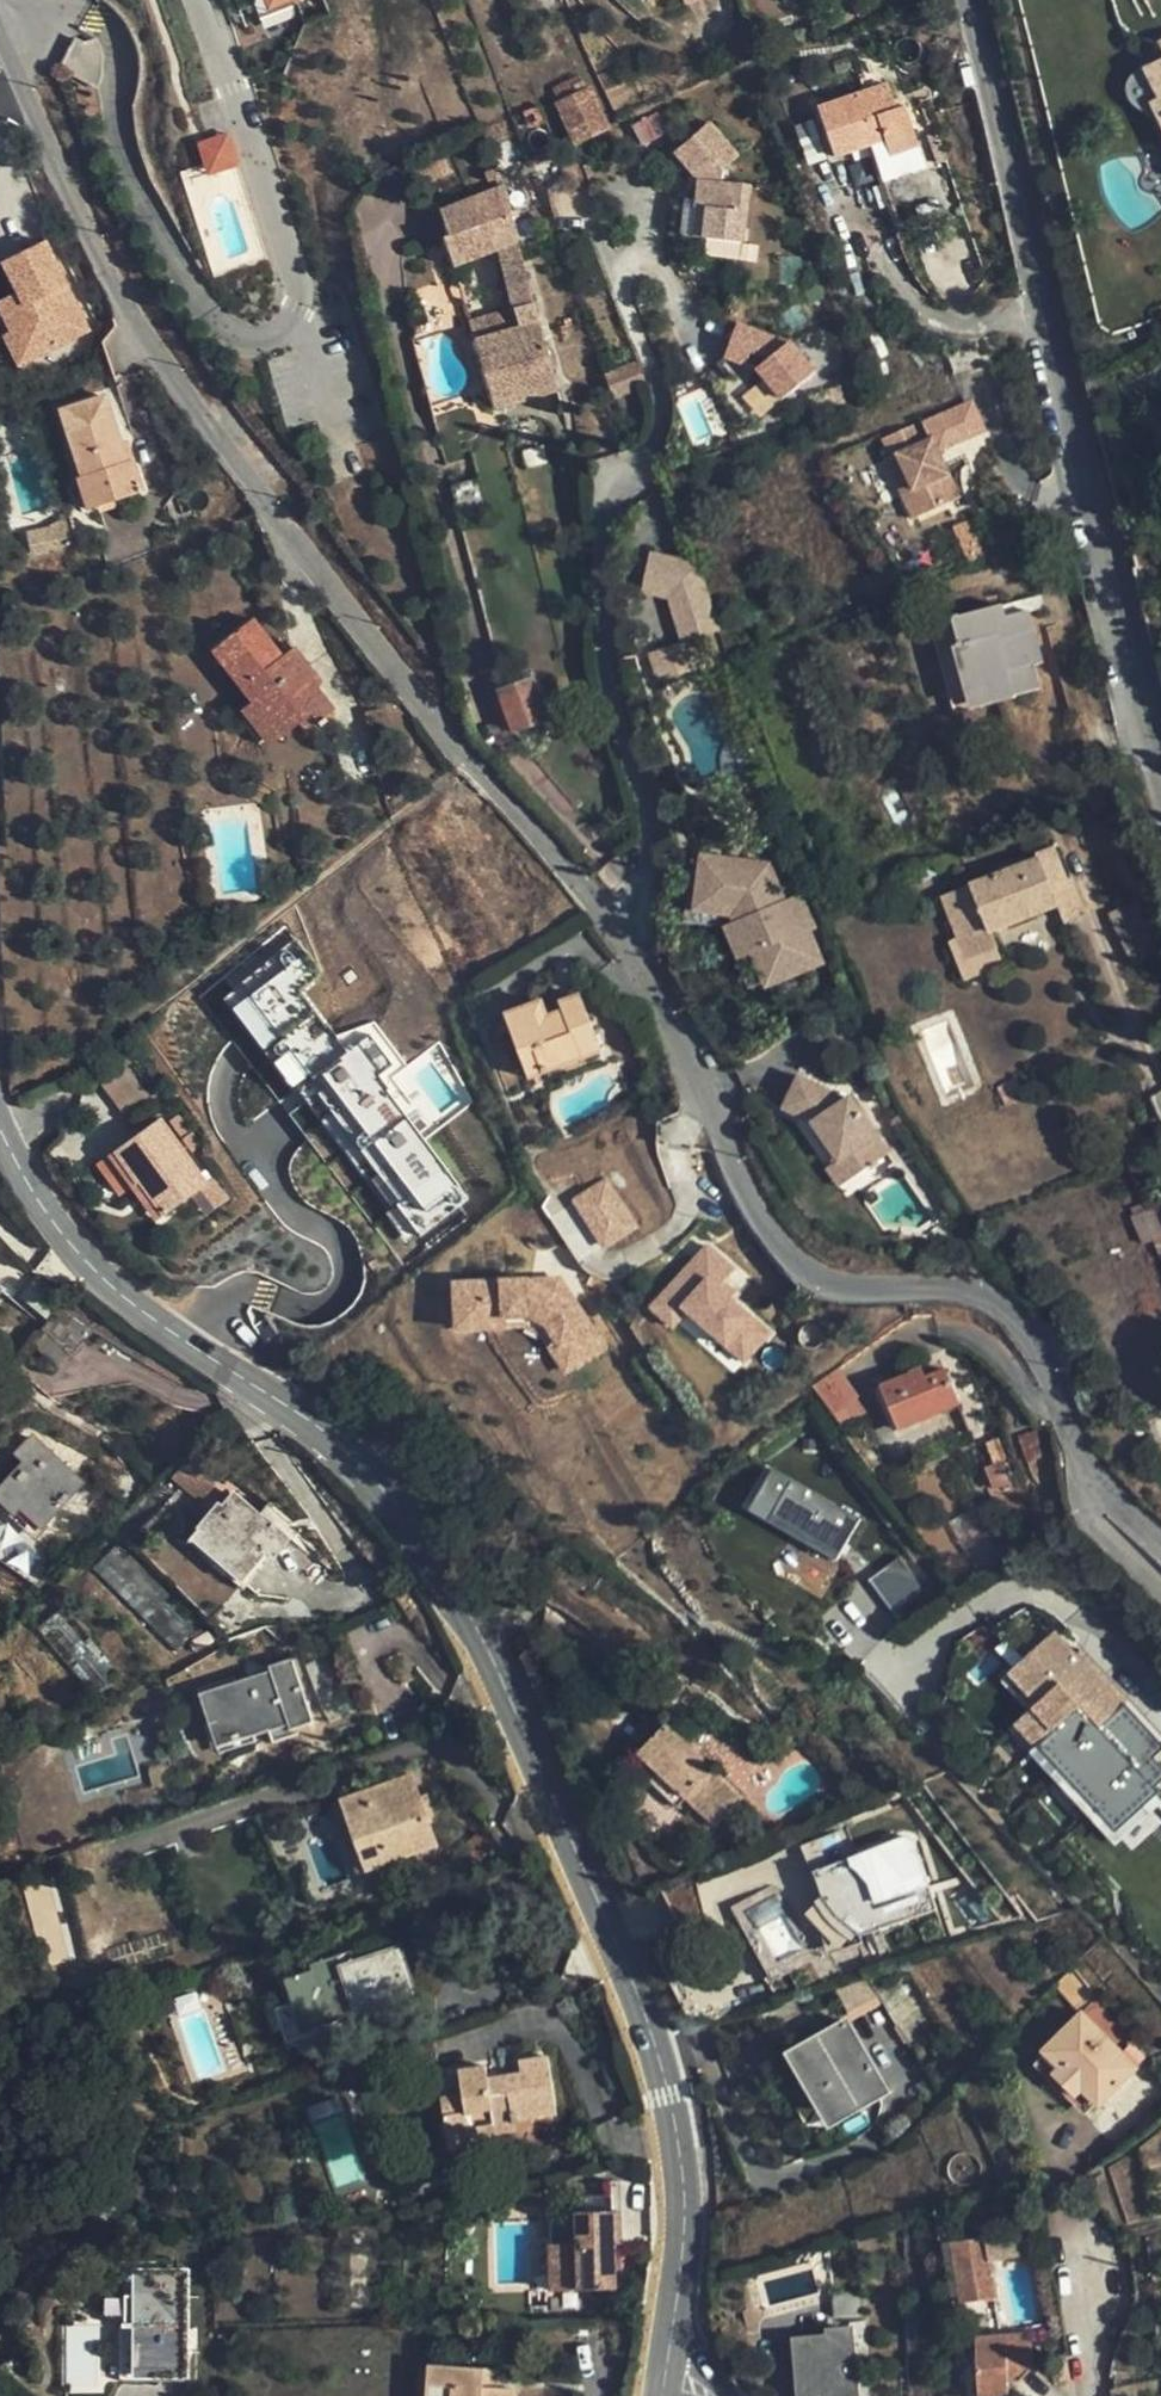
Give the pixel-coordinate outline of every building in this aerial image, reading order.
[(233,24),(243,20),(248,31),(288,16),(282,0),(224,0),(233,24)] [(648,10),(676,0),(644,0),(648,10)] [(684,15),(709,6),(706,0),(679,0),(684,15)] [(79,36),(67,69),(96,79),(108,46),(79,36)] [(1154,97),(1159,96),(1160,101),(1160,58),(1141,68),(1154,97)] [(548,102),(554,103),(586,89),(576,66),(539,81),(548,102)] [(831,158),(865,145),(881,139),(888,156),(872,162),(902,242),(948,225),(902,106),(889,110),(880,84),(813,110),(831,158)] [(586,89),(554,103),(570,146),(609,130),(592,88),(586,89)] [(1159,96),(1154,97),(1145,102),(1160,136),(1160,101),(1159,96)] [(746,155),(716,120),(683,148),(707,175),(704,206),(698,205),(695,233),(742,237),(746,189),(732,187),(734,166),(746,155)] [(881,139),(865,145),(872,162),(888,156),(881,139)] [(210,144),(182,153),(191,182),(220,174),(210,144)] [(557,390),(503,187),(439,209),(448,235),(442,237),(452,267),(494,253),(510,310),(511,310),(513,309),(517,323),(503,327),(499,313),(468,322),(496,409),(557,390)] [(51,234),(0,259),(0,264),(12,289),(0,295),(0,313),(9,331),(0,335),(14,362),(95,323),(51,234)] [(744,367),(748,354),(767,361),(756,371),(782,401),(813,374),(788,345),(735,326),(723,359),(744,367)] [(748,354),(744,367),(756,371),(767,361),(748,354)] [(639,359),(606,371),(616,399),(649,387),(639,359)] [(120,443),(102,398),(58,417),(84,482),(92,479),(104,509),(147,491),(135,460),(127,462),(120,443)] [(881,437),(890,454),(898,450),(916,485),(901,491),(914,517),(962,492),(931,432),(924,436),(916,420),(881,437)] [(132,439),(120,443),(127,462),(135,460),(140,457),(132,439)] [(898,450),(890,454),(883,457),(901,491),(916,485),(898,450)] [(85,495),(94,514),(104,509),(92,479),(84,482),(81,484),(85,495)] [(77,497),(85,518),(94,514),(85,495),(77,497)] [(689,638),(717,627),(695,562),(656,555),(649,592),(671,596),(686,639),(689,638)] [(1037,663),(1023,613),(1001,619),(997,607),(947,620),(955,646),(963,644),(975,689),(1004,683),(1009,699),(1035,692),(1028,664),(1037,663)] [(279,664),(249,624),(208,658),(273,741),(303,716),(317,734),(325,728),(322,724),(330,716),(312,692),(303,681),(308,676),(300,666),(289,675),(279,664)] [(698,668),(689,638),(686,639),(649,650),(658,680),(698,668)] [(291,653),(279,664),(289,675),(300,666),(291,653)] [(303,681),(312,692),(316,687),(308,676),(303,681)] [(550,723),(535,679),(498,691),(512,735),(550,723)] [(1052,886),(1070,877),(1056,845),(1036,853),(1037,858),(944,897),(960,936),(950,940),(959,962),(997,943),(994,935),(1060,906),(1052,886)] [(708,901),(712,856),(698,855),(692,918),(731,921),(756,983),(777,974),(765,946),(752,952),(738,918),(748,914),(743,904),(708,901)] [(772,862),(712,856),(708,901),(743,904),(748,914),(738,918),(752,952),(765,946),(777,974),(824,955),(813,926),(818,925),(804,891),(784,899),(780,889),(783,887),(772,862)] [(1072,878),(1070,877),(1052,886),(1060,906),(1066,919),(1085,912),(1085,909),(1072,878)] [(1112,905),(1129,951),(1150,942),(1132,896),(1112,905)] [(404,1245),(470,1201),(386,1075),(406,1062),(374,1014),(339,1038),(304,986),(323,974),(301,940),(231,987),(404,1245)] [(997,943),(959,962),(968,980),(1006,964),(997,943)] [(824,955),(777,974),(786,996),(833,976),(824,955)] [(610,1049),(588,995),(569,1003),(572,1012),(555,1018),(550,1003),(512,1018),(537,1080),(610,1049)] [(856,1093),(853,1095),(802,1072),(787,1106),(818,1119),(846,1154),(852,1149),(866,1166),(896,1142),(856,1093)] [(1002,1083),(1010,1100),(1028,1092),(1019,1074),(1002,1083)] [(203,1179),(157,1113),(104,1149),(154,1215),(203,1179)] [(866,1166),(852,1149),(846,1154),(836,1161),(851,1179),(866,1166)] [(577,1199),(609,1247),(642,1226),(610,1178),(577,1199)] [(721,1286),(737,1266),(710,1243),(653,1309),(677,1329),(692,1312),(749,1361),(775,1332),(721,1286)] [(593,1275),(454,1283),(456,1326),(552,1321),(554,1362),(598,1360),(593,1275)] [(89,1330),(62,1306),(42,1328),(69,1353),(89,1330)] [(872,1411),(836,1364),(813,1384),(848,1430),(872,1411)] [(963,1406),(948,1370),(929,1377),(923,1365),(883,1383),(903,1430),(963,1406)] [(84,1483),(30,1432),(10,1453),(19,1462),(0,1484),(0,1504),(12,1515),(17,1507),(41,1529),(84,1483)] [(864,1518),(769,1466),(747,1507),(842,1559),(864,1518)] [(285,1534),(270,1520),(265,1525),(256,1517),(258,1514),(233,1494),(221,1506),(216,1502),(188,1533),(207,1552),(235,1577),(263,1548),(269,1552),(285,1534)] [(95,1565),(176,1646),(199,1623),(117,1543),(95,1565)] [(926,1588),(903,1557),(873,1579),(897,1610),(926,1588)] [(105,1656),(64,1606),(40,1626),(80,1676),(105,1656)] [(1160,1798),(1160,1797),(1103,1729),(1132,1704),(1085,1650),(1075,1660),(1065,1649),(1070,1645),(1060,1632),(1013,1675),(1041,1706),(1020,1725),(1038,1746),(1097,1812),(1121,1792),(1141,1815),(1160,1798)] [(320,1729),(293,1656),(269,1664),(273,1676),(254,1682),(253,1679),(209,1693),(220,1726),(232,1723),(241,1747),(274,1736),(276,1745),(320,1729)] [(745,1798),(692,1749),(708,1732),(678,1703),(662,1717),(672,1729),(667,1735),(661,1729),(642,1749),(663,1769),(653,1779),(682,1806),(692,1796),(721,1823),(745,1798)] [(1110,1844),(1141,1815),(1121,1792),(1097,1812),(1038,1746),(1030,1753),(1110,1844)] [(437,1845),(411,1772),(338,1799),(364,1872),(437,1845)] [(922,1906),(913,1863),(904,1856),(905,1850),(908,1841),(904,1837),(897,1837),(808,1867),(815,1898),(828,1914),(844,1929),(922,1906)] [(413,1997),(396,1946),(339,1965),(335,1953),(308,1961),(311,1968),(284,1978),(301,2026),(354,2010),(357,2016),(413,1997)] [(1140,2072),(1084,2013),(1044,2051),(1061,2069),(1055,2074),(1077,2099),(1085,2094),(1101,2110),(1140,2072)] [(891,2090),(850,2017),(791,2050),(831,2122),(891,2090)] [(912,2043),(926,2072),(933,2069),(919,2039),(912,2043)] [(557,2115),(546,2053),(516,2058),(518,2070),(486,2074),(484,2064),(458,2067),(461,2091),(437,2095),(448,2150),(472,2146),(471,2138),(515,2131),(514,2121),(557,2115)] [(613,2288),(613,2212),(575,2210),(576,2244),(547,2245),(547,2288),(613,2288)] [(1000,2297),(995,2250),(1023,2245),(1021,2231),(957,2241),(964,2298),(961,2299),(961,2304),(1000,2297)] [(172,2374),(173,2269),(124,2270),(124,2276),(125,2321),(110,2321),(111,2374),(172,2374)] [(852,2329),(856,2376),(871,2375),(867,2328),(852,2329)] [(797,2337),(800,2395),(858,2395),(856,2376),(852,2329),(829,2331),(829,2334),(797,2337)] [(1031,2334),(978,2339),(982,2395),(1007,2395),(1006,2384),(1019,2382),(1036,2370),(1031,2334)] [(500,2391),(487,2390),(488,2371),(435,2367),(433,2395),(515,2395),(515,2392),(500,2391)] [(487,2390),(500,2391),(501,2372),(488,2371),(487,2390)]
